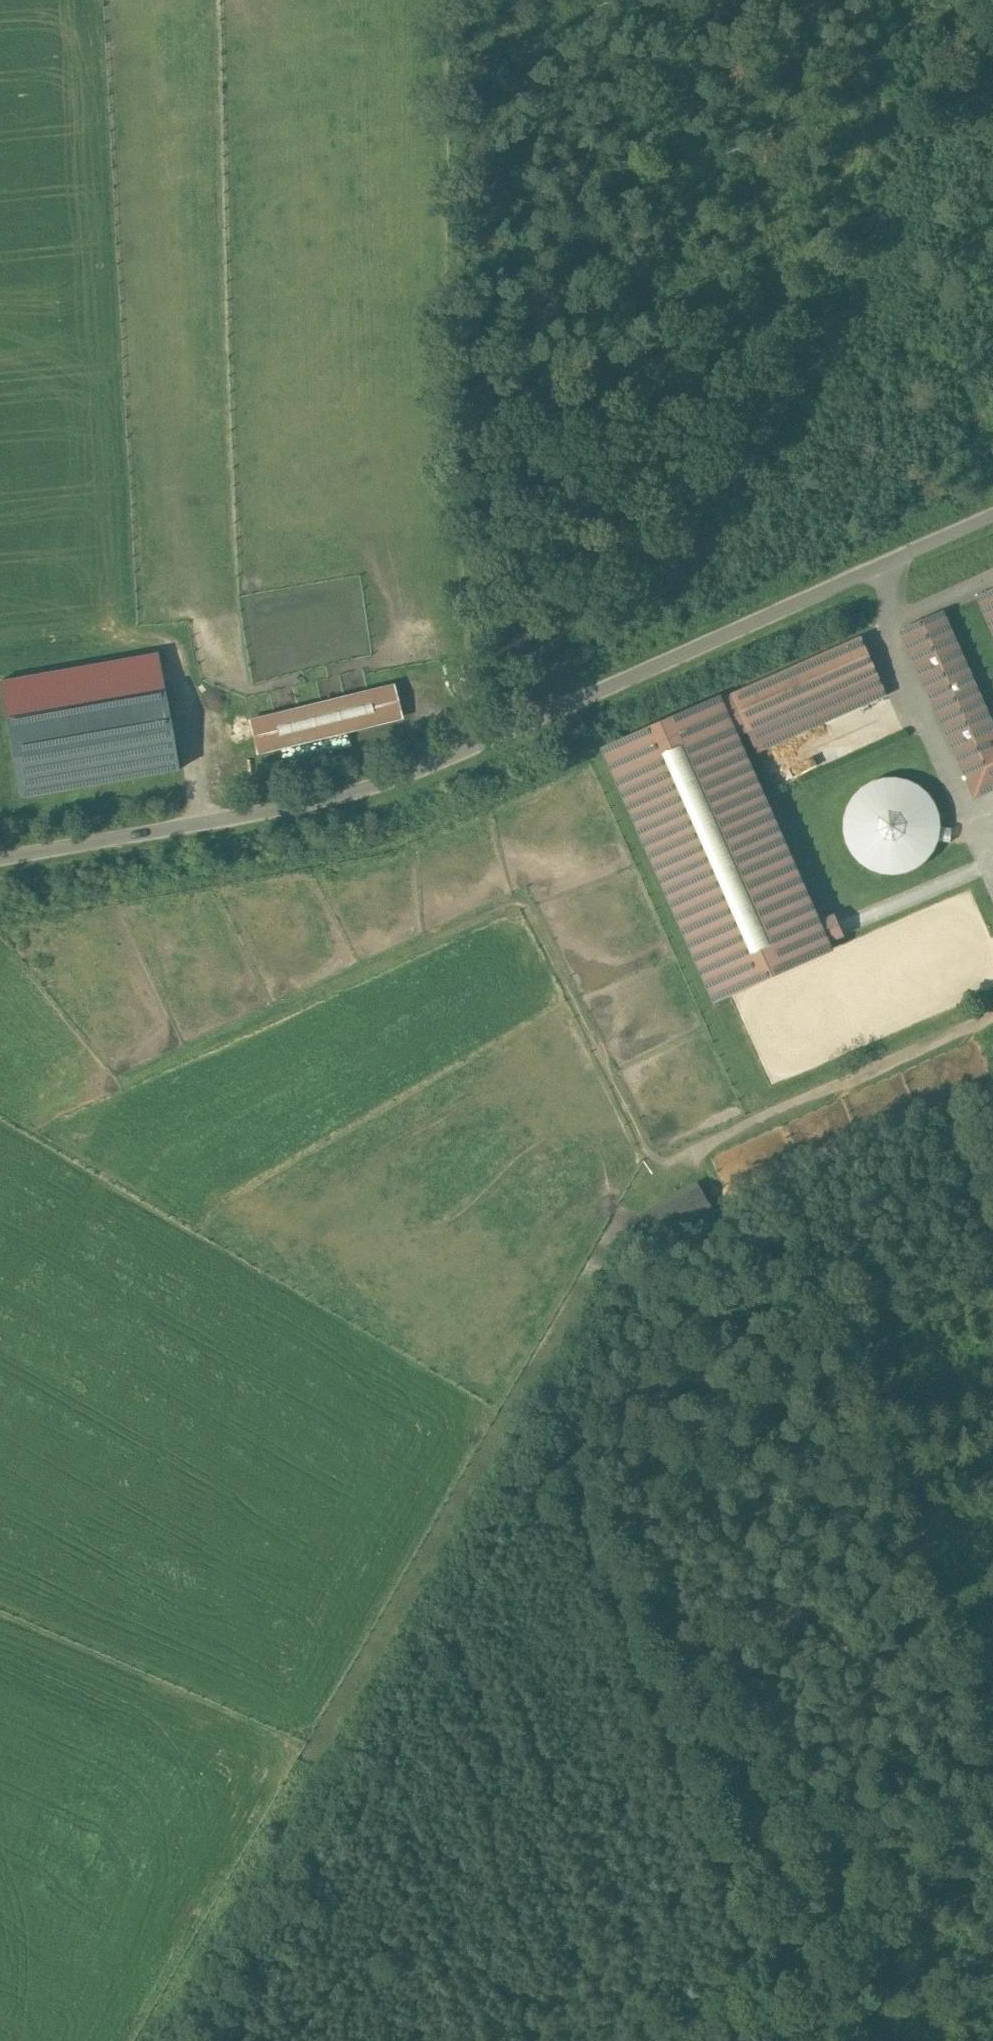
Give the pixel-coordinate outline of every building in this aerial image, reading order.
[(978,596),(992,630),(992,589),(978,596)] [(901,629),(958,757),(992,741),(992,729),(941,612),(901,629)] [(860,635),(730,693),(747,731),(877,673),(860,635)] [(162,690),(4,718),(18,797),(176,769),(162,690)] [(367,691),(249,720),(256,751),(398,716),(398,714),(374,719),(367,691)] [(886,693),(756,751),(773,789),(903,731),(886,693)] [(818,921),(719,697),(604,749),(715,999),(830,948),(827,941),(842,934),(833,915),(818,921)] [(916,788),(906,783),(895,780),(884,781),(873,784),(863,790),(856,798),(850,807),(847,818),(846,829),(849,840),(854,851),(862,859),(871,865),(881,869),(893,870),(904,868),(914,864),(923,857),(930,848),(934,839),(949,841),(951,827),(936,825),(935,815),(931,804),(925,795),(916,788)] [(696,1183),(640,1214),(652,1235),(708,1204),(696,1183)]
